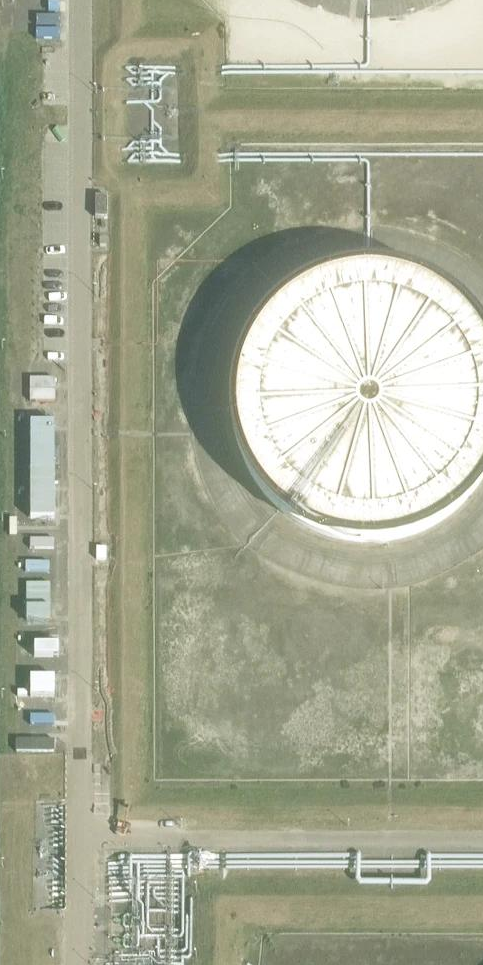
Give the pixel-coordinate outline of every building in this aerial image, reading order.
[(442,240),(464,241),(473,254),(482,255),(482,205),(482,197),(482,190),(480,185),(482,182),(482,154),(444,152),(443,163),(432,170),(445,191),(442,240)] [(108,220),(108,198),(96,198),(96,220),(108,220)] [(407,528),(449,511),(482,482),(482,306),(456,280),(415,260),(369,255),(325,265),(286,289),(256,324),(240,367),(239,412),(253,456),(280,493),(318,519),(362,531),(407,528)] [(55,379),(30,379),(30,403),(55,403),(55,379)] [(30,507),(55,506),(54,420),(29,420),(30,507)] [(25,550),(55,549),(55,538),(25,538),(25,550)] [(50,585),(26,585),(27,623),(50,622),(50,585)] [(21,655),(55,655),(55,644),(21,644),(21,655)] [(22,692),(54,692),(54,681),(22,681),(22,692)] [(30,727),(55,727),(55,716),(30,716),(30,727)] [(55,742),(16,742),(16,753),(55,753),(55,742)]
